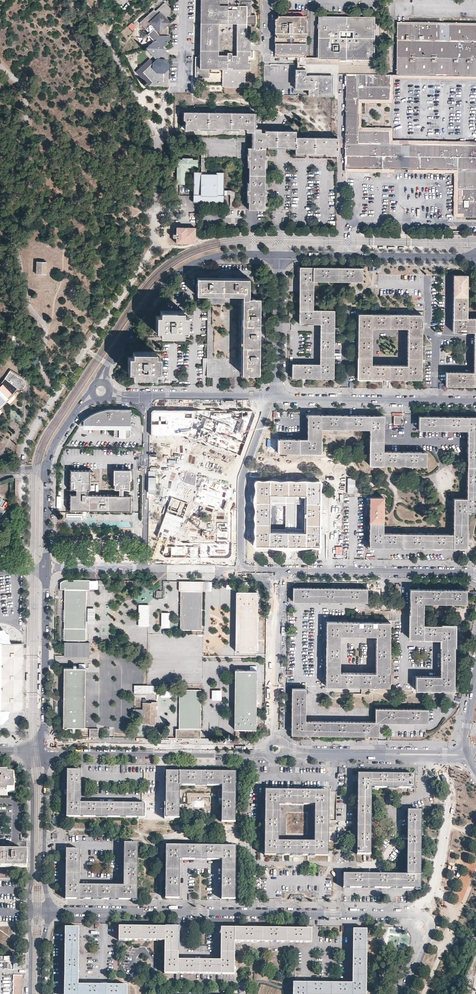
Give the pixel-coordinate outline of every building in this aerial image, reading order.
[(250,24),(247,24),(247,16),(250,16),(250,0),(200,0),(199,57),(194,57),(194,77),(194,78),(208,78),(208,69),(222,69),(222,70),(222,87),(244,87),(244,70),(249,70),(249,62),(248,62),(248,56),(250,56),(250,24)] [(163,47),(165,47),(167,44),(167,42),(169,40),(169,36),(167,36),(167,33),(164,30),(163,29),(165,27),(168,24),(167,22),(166,20),(169,16),(169,9),(166,5),(164,6),(162,4),(157,8),(158,10),(156,13),(154,11),(152,10),(138,23),(148,33),(152,37),(153,36),(156,39),(154,40),(153,41),(152,45),(150,45),(148,46),(148,48),(145,48),(145,49),(163,49),(163,47)] [(317,24),(317,29),(318,29),(319,29),(318,47),(318,58),(319,58),(372,58),(373,58),(373,29),(375,29),(375,26),(375,24),(373,24),(373,16),(332,15),(319,15),(319,24),(317,24)] [(257,16),(250,16),(247,16),(247,24),(250,24),(253,25),(257,25),(257,16)] [(275,17),(274,38),(305,38),(305,17),(275,16),(275,17)] [(396,20),(395,73),(475,74),(475,20),(396,20)] [(152,37),(148,33),(146,35),(153,41),(154,40),(152,37)] [(274,49),(305,50),(305,38),(274,38),(274,45),(274,49)] [(163,49),(145,49),(153,57),(156,61),(153,64),(150,60),(136,73),(149,86),(168,87),(168,55),(164,55),(163,55),(163,49)] [(305,58),(305,50),(274,49),(274,58),(296,58),(305,58)] [(305,69),(305,64),(306,58),(305,58),(296,58),(296,69),(305,69)] [(308,95),(331,95),(331,91),(332,75),(305,75),(305,71),(305,69),(296,69),(294,69),(294,88),(299,88),(308,89),(308,95)] [(345,72),(345,102),(344,155),(363,155),(363,142),(357,142),(357,99),(387,99),(388,73),(345,72)] [(463,156),(463,144),(475,144),(475,140),(391,138),(388,138),(361,138),(361,137),(361,128),(361,125),(361,103),(392,103),(392,77),(393,77),(475,78),(475,74),(395,73),(390,73),(388,73),(387,99),(357,99),(357,142),(363,142),(363,155),(369,155),(369,142),(400,143),(401,143),(400,155),(407,155),(407,143),(432,143),(432,156),(438,156),(438,143),(457,144),(457,156),(463,156)] [(265,158),(266,157),(266,156),(264,156),(264,145),(268,145),(273,145),(280,145),(283,145),(286,145),(294,145),(294,147),(294,152),(303,152),(306,152),(321,152),(324,152),(324,154),(329,154),(329,152),(332,152),(331,154),(337,154),(337,137),(327,137),(305,136),(295,136),(295,130),(294,130),(288,130),(280,130),(265,129),(264,129),(264,131),(259,131),(259,127),(254,127),(252,127),(253,111),(244,111),(216,110),(193,110),(182,110),(182,118),(184,118),(184,128),(188,128),(188,126),(191,126),(191,128),(195,128),(195,126),(199,126),(214,126),(222,126),(237,127),(245,127),(245,131),(251,131),(252,131),(252,146),(250,146),(248,146),(248,154),(246,154),(246,158),(248,158),(248,166),(248,176),(247,181),(247,188),(246,188),(245,193),(247,193),(247,200),(247,208),(263,209),(263,202),(263,194),(265,194),(265,192),(265,191),(263,191),(263,183),(264,168),(264,160),(265,160),(265,158)] [(361,125),(361,128),(388,129),(388,138),(391,138),(391,126),(389,126),(361,125)] [(388,129),(361,128),(361,137),(361,138),(388,138),(388,129)] [(369,155),(400,155),(401,143),(400,143),(369,142),(369,155)] [(438,156),(457,156),(457,144),(438,143),(438,156)] [(475,156),(475,144),(463,144),(463,156),(475,156)] [(438,169),(438,156),(432,156),(431,166),(431,169),(406,168),(407,155),(400,155),(400,168),(369,168),(369,155),(363,155),(363,168),(344,167),(344,170),(453,172),(453,173),(452,216),(455,216),(455,212),(455,200),(456,188),(456,175),(456,169),(438,169)] [(363,168),(363,155),(344,155),(344,167),(363,168)] [(400,168),(400,155),(369,155),(369,168),(400,168)] [(431,166),(432,156),(407,155),(406,168),(431,169),(431,166)] [(456,169),(457,156),(438,156),(438,169),(456,169)] [(463,156),(457,156),(456,169),(456,175),(475,175),(475,170),(462,169),(463,156)] [(463,156),(462,169),(475,170),(475,156),(463,156)] [(184,184),(184,182),(184,167),(197,167),(197,159),(192,159),(192,158),(182,157),(182,159),(176,159),(176,184),(184,184)] [(223,172),(196,172),(194,172),(194,200),(194,201),(223,201),(223,172)] [(456,175),(456,188),(458,188),(458,200),(455,200),(455,212),(461,213),(461,216),(475,216),(475,175),(456,175)] [(234,206),(234,191),(223,190),(223,195),(225,195),(225,205),(234,206)] [(195,243),(195,227),(176,227),(176,234),(173,234),(173,237),(176,237),(176,243),(195,243)] [(36,273),(47,273),(47,264),(36,263),(36,273)] [(467,276),(453,275),(453,284),(453,307),(453,332),(461,332),(474,332),(474,337),(474,353),(474,372),(446,372),(446,385),(475,385),(475,318),(466,318),(467,276)] [(259,373),(260,300),(254,300),(254,297),(248,297),(248,295),(249,295),(249,284),(248,284),(248,278),(197,277),(197,284),(196,284),(196,290),(197,290),(197,296),(210,296),(241,296),(241,314),(241,333),(241,335),(241,353),(241,370),(241,373),(247,373),(247,375),(253,375),(253,373),(259,373)] [(334,317),(334,310),(313,310),(300,310),(299,323),(321,324),(320,364),(292,364),(292,377),(333,378),(333,364),(334,342),(334,317)] [(187,331),(187,316),(182,316),(182,311),(160,311),(160,316),(155,316),(155,330),(160,330),(160,335),(182,336),(182,331),(183,331),(183,332),(186,332),(186,331),(187,331)] [(421,349),(421,326),(421,315),(398,315),(379,314),(358,314),(358,321),(358,346),(357,369),(357,378),(421,379),(421,349)] [(160,372),(160,357),(155,357),(155,351),(133,351),(133,356),(128,356),(128,371),(133,371),(133,377),(155,377),(155,372),(160,372)] [(8,372),(4,380),(9,383),(14,375),(8,372)] [(0,406),(6,401),(5,399),(11,395),(13,393),(17,389),(18,389),(20,389),(21,389),(23,388),(24,388),(24,386),(25,385),(25,384),(25,382),(24,381),(23,380),(14,375),(9,383),(4,380),(0,384),(0,406)] [(93,414),(86,418),(86,425),(104,425),(104,423),(106,421),(108,421),(110,421),(112,421),(113,422),(113,435),(130,435),(130,412),(112,411),(112,409),(108,410),(101,411),(94,413),(93,414)] [(150,414),(150,435),(187,436),(240,455),(254,417),(255,414),(253,412),(213,411),(210,419),(195,415),(198,411),(154,410),(152,411),(151,412),(150,414)] [(321,429),(345,429),(345,415),(308,415),(308,439),(277,439),(277,452),(308,453),(320,453),(321,429)] [(384,416),(345,415),(345,429),(369,429),(369,465),(426,466),(426,453),(383,452),(383,433),(384,416)] [(419,416),(419,430),(435,430),(468,431),(467,498),(453,499),(453,507),(453,534),(383,533),(383,508),(383,498),(369,497),(369,547),(467,548),(467,512),(475,512),(475,417),(419,416)] [(394,424),(403,424),(403,416),(394,416),(394,424)] [(90,491),(90,471),(70,471),(70,491),(77,492),(77,495),(70,495),(70,512),(83,513),(83,510),(89,510),(89,513),(133,513),(133,496),(126,496),(127,489),(130,489),(130,480),(131,480),(131,470),(114,470),(114,490),(120,490),(119,496),(88,496),(88,493),(88,491),(90,491)] [(188,503),(171,497),(158,537),(155,543),(153,549),(156,554),(165,557),(226,558),(230,556),(231,552),(231,511),(232,487),(186,470),(181,472),(175,490),(216,509),(217,522),(217,544),(183,543),(176,540),(188,503)] [(276,481),(256,481),(255,490),(255,513),(255,545),(318,546),(319,511),(319,487),(319,481),(297,481),(276,481)] [(0,504),(0,505),(5,508),(9,502),(3,499),(0,504)] [(90,590),(90,581),(68,580),(65,581),(64,581),(63,582),(60,583),(60,590),(65,590),(64,640),(66,640),(75,640),(84,640),(86,640),(86,590),(90,590)] [(204,591),(206,581),(179,582),(178,591),(180,591),(180,630),(201,630),(202,591),(204,591)] [(366,602),(367,588),(358,588),(329,588),(304,588),(293,588),(293,601),(305,601),(366,602)] [(453,689),(454,625),(423,625),(423,603),(466,603),(466,590),(456,590),(436,590),(419,589),(410,589),(409,638),(412,638),(433,639),(440,639),(439,675),(426,675),(415,675),(415,689),(453,689)] [(105,590),(103,602),(112,603),(113,591),(105,590)] [(256,651),(257,592),(236,592),(235,651),(236,651),(236,652),(239,652),(239,651),(256,651)] [(232,596),(205,597),(205,608),(210,608),(210,605),(232,604),(232,596)] [(148,626),(148,605),(139,605),(138,625),(148,626)] [(162,612),(161,628),(169,628),(170,612),(162,612)] [(326,654),(325,686),(330,686),(345,686),(367,686),(376,686),(382,686),(388,687),(389,658),(389,622),(384,622),(369,622),(347,621),(331,621),(326,621),(326,654)] [(89,656),(90,643),(83,643),(84,640),(75,640),(66,640),(66,642),(64,642),(64,656),(89,656)] [(17,709),(21,709),(22,644),(0,644),(0,709),(17,709)] [(81,660),(85,668),(89,665),(85,658),(81,660)] [(84,727),(85,668),(64,668),(63,727),(64,727),(64,728),(66,728),(66,727),(84,727)] [(255,729),(256,671),(251,670),(238,670),(238,669),(236,669),(236,670),(235,670),(234,729),(255,729)] [(158,695),(158,685),(138,685),(138,694),(158,695)] [(161,688),(161,698),(174,698),(174,688),(161,688)] [(292,688),(292,735),(380,736),(380,723),(429,723),(429,709),(376,708),(376,722),(306,721),(307,688),(292,688)] [(200,690),(179,690),(179,729),(175,729),(175,738),(200,739),(200,690)] [(221,700),(222,690),(212,690),(212,700),(221,700)] [(157,702),(151,702),(143,703),(143,709),(133,709),(133,717),(143,717),(143,724),(155,724),(155,717),(157,717),(157,709),(156,709),(153,709),(153,706),(156,706),(157,706),(157,702)] [(89,737),(98,738),(98,729),(89,729),(89,737)] [(81,769),(67,768),(66,815),(145,816),(145,802),(81,801),(81,769)] [(179,791),(180,786),(222,786),(222,822),(235,822),(235,814),(236,791),(236,773),(166,772),(166,802),(166,816),(179,816),(179,814),(179,791)] [(15,777),(8,776),(8,773),(0,773),(0,795),(8,795),(8,792),(15,792),(15,777)] [(371,855),(372,788),(414,788),(415,775),(358,774),(358,779),(358,786),(358,794),(358,811),(357,840),(357,855),(371,855)] [(328,856),(328,827),(329,791),(265,791),(265,823),(265,855),(310,855),(328,856)] [(421,890),(422,858),(423,812),(409,811),(408,876),(343,874),(343,888),(386,889),(421,890)] [(66,849),(66,899),(73,899),(102,899),(129,900),(137,900),(138,879),(138,855),(138,844),(124,843),(124,886),(85,885),(80,885),(80,850),(66,849)] [(236,857),(236,846),(166,845),(166,854),(165,880),(165,898),(179,898),(179,859),(222,860),(221,899),(235,899),(235,892),(235,882),(236,869),(236,857)] [(26,862),(26,850),(0,850),(0,866),(4,866),(26,866),(26,862)] [(234,974),(234,942),(311,943),(312,929),(221,928),(221,961),(178,960),(179,928),(120,927),(119,940),(165,941),(165,973),(168,973),(225,974),(234,974)] [(127,985),(79,984),(79,928),(65,928),(65,993),(127,993),(127,985)] [(366,989),(367,930),(353,930),(353,961),(353,984),(336,983),(314,983),(294,983),(294,990),(293,993),(366,993),(366,989)] [(13,956),(12,956),(0,956),(0,993),(12,993),(13,974),(13,956)] [(13,969),(22,969),(22,958),(13,958),(13,969)]
